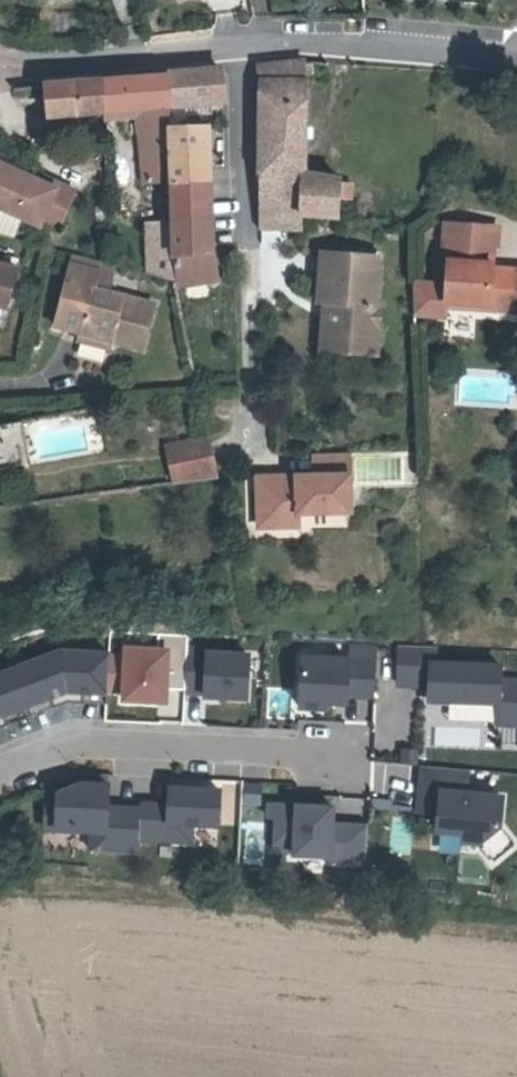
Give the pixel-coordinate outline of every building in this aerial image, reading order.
[(299,203),(301,179),(301,149),(303,128),(301,64),(272,68),(273,86),(261,85),(261,103),(255,103),(257,151),(284,151),(284,180),(257,181),(257,203),(299,203)] [(260,69),(251,70),(255,86),(261,85),(273,86),(272,68),(260,69)] [(174,187),(209,186),(205,128),(184,129),(183,107),(220,104),(219,74),(219,71),(166,75),(166,78),(174,182),(174,187)] [(166,78),(109,83),(113,114),(144,111),(154,183),(174,182),(166,78)] [(109,83),(47,87),(49,119),(109,114),(113,114),(109,83)] [(144,111),(113,114),(114,123),(136,121),(145,184),(154,183),(144,111)] [(257,151),(257,181),(284,180),(284,151),(257,151)] [(6,211),(22,173),(0,164),(0,208),(6,211)] [(22,173),(6,211),(28,220),(46,228),(48,223),(65,230),(80,192),(63,184),(61,190),(22,173)] [(342,188),(343,183),(301,179),(299,203),(300,218),(340,222),(341,204),(342,188)] [(209,186),(174,187),(177,228),(179,254),(214,253),(209,186)] [(342,188),(341,204),(351,205),(353,189),(342,188)] [(300,218),(299,203),(257,203),(258,235),(300,234),(301,221),(300,218)] [(0,225),(0,235),(19,241),(28,220),(6,211),(0,224),(0,225)] [(449,228),(446,267),(453,268),(450,307),(503,312),(502,315),(516,316),(516,277),(496,275),(498,250),(504,251),(505,230),(456,226),(449,226),(449,228)] [(179,254),(177,228),(151,231),(151,233),(155,277),(178,284),(181,284),(179,254)] [(214,253),(179,254),(181,284),(220,277),(214,253)] [(377,348),(379,309),(376,309),(378,262),(321,259),(318,307),(324,307),(333,308),(332,315),(323,322),(323,338),(349,339),(349,347),(377,348)] [(13,312),(23,271),(0,265),(0,308),(13,312)] [(79,293),(68,331),(86,336),(117,344),(149,353),(161,308),(98,292),(97,298),(79,293)] [(332,315),(333,308),(324,307),(323,322),(332,315)] [(86,336),(84,346),(114,354),(117,344),(86,336)] [(349,339),(323,338),(321,356),(377,359),(377,348),(349,347),(349,339)] [(26,469),(26,426),(0,432),(0,474),(26,469)] [(213,459),(208,437),(171,444),(179,483),(217,477),(213,459)] [(260,522),(300,522),(300,518),(336,518),(335,509),(352,509),(352,458),(316,458),(316,480),(259,480),(260,522)] [(352,509),(335,509),(336,518),(352,517),(352,509)] [(300,522),(260,522),(260,530),(300,530),(300,522)] [(118,702),(166,702),(166,643),(117,643),(118,702)] [(81,691),(104,691),(103,646),(76,646),(0,672),(0,719),(81,691)] [(197,697),(245,700),(248,649),(200,646),(197,697)] [(419,667),(420,650),(403,650),(402,689),(433,690),(432,705),(482,707),(481,728),(513,729),(515,685),(484,684),(485,670),(419,667)] [(374,703),(375,654),(295,653),(294,703),(374,703)] [(384,763),(383,779),(409,782),(410,766),(384,763)] [(417,764),(415,811),(431,812),(429,850),(458,852),(459,841),(485,842),(484,857),(500,858),(503,789),(466,787),(467,766),(417,764)] [(216,826),(217,783),(163,781),(162,801),(106,800),(106,781),(48,780),(47,830),(85,831),(85,851),(136,852),(136,841),(192,842),(192,826),(216,826)] [(367,821),(333,821),(333,800),(268,799),(267,860),(366,861),(367,821)]
